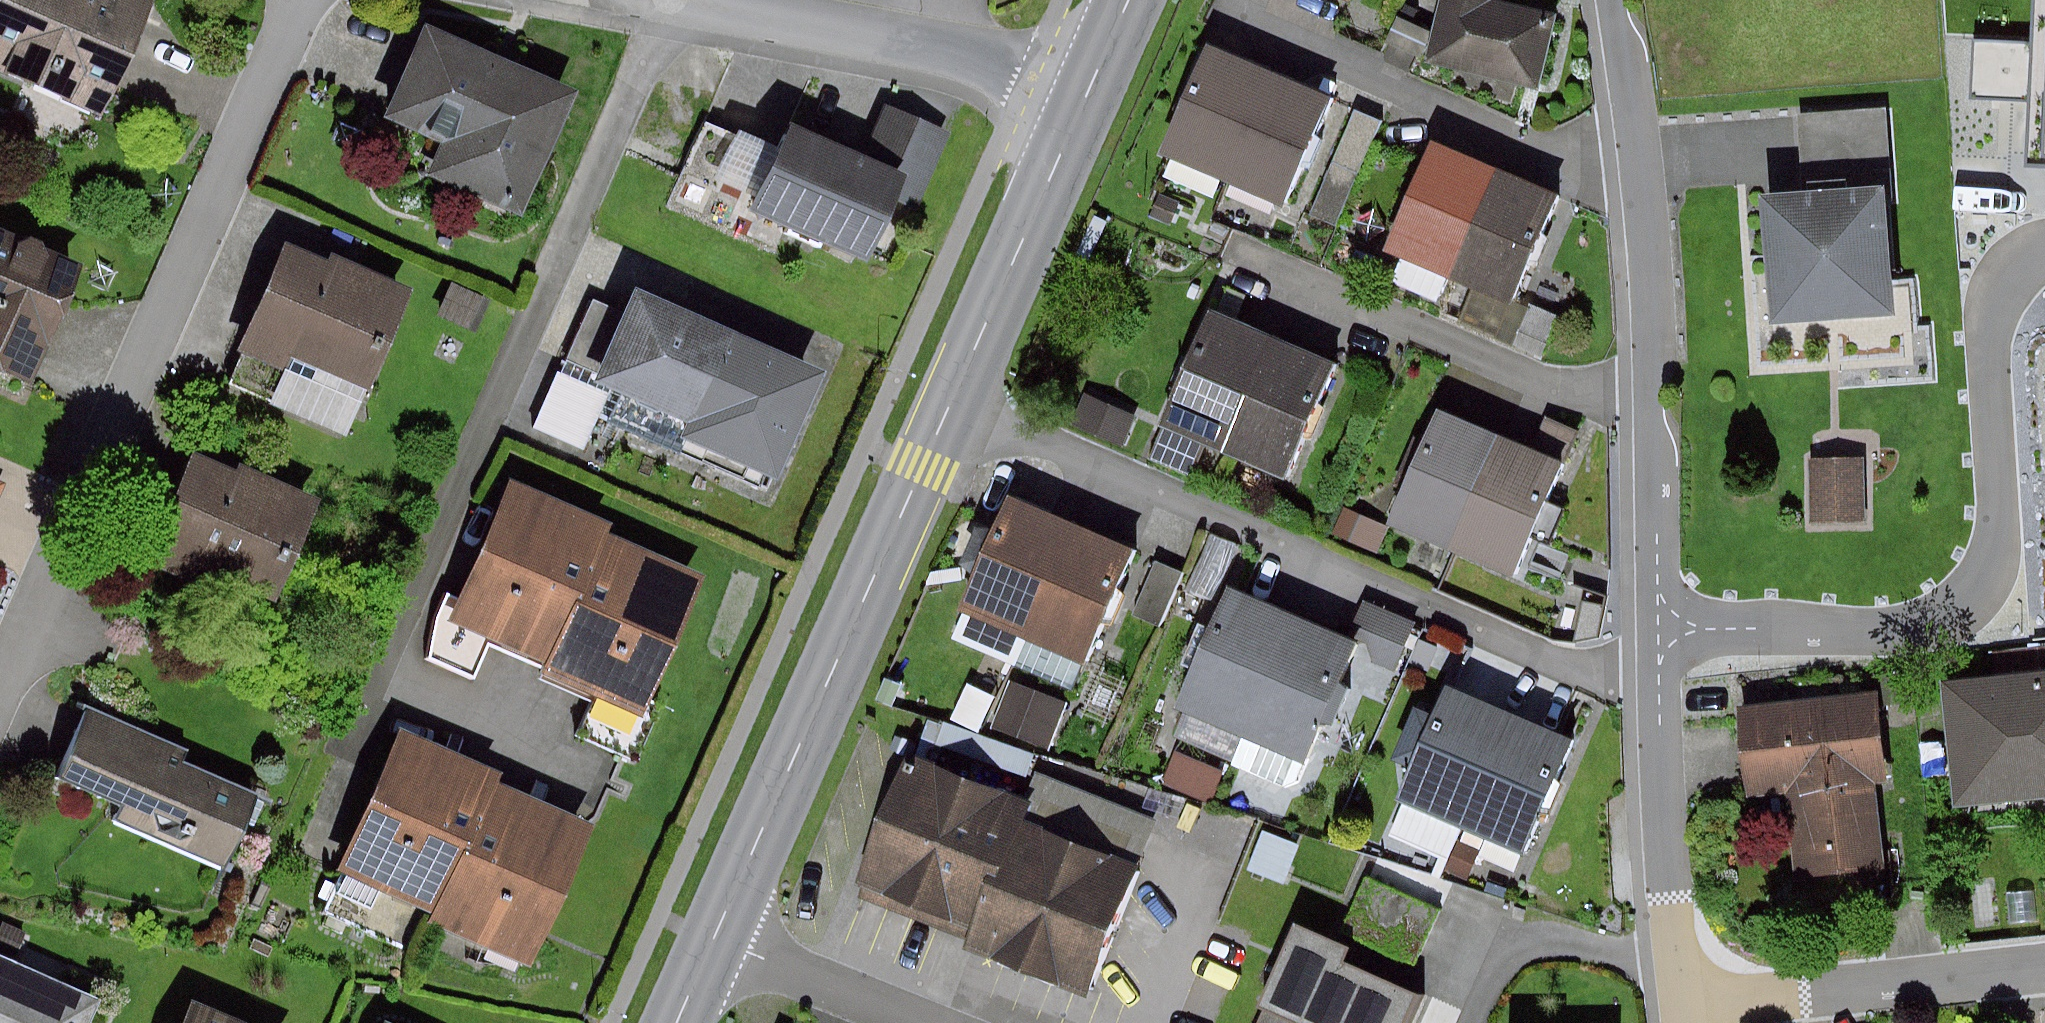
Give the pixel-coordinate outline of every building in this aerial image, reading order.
[(0,22),(0,61),(116,111),(164,0),(10,0),(0,22)] [(1440,53),(1549,75),(1565,0),(1451,0),(1440,53)] [(2023,173),(2044,174),(2044,0),(2031,0),(2023,173)] [(592,90),(442,19),(399,111),(450,134),(437,161),(537,208),(592,90)] [(1336,84),(1220,39),(1177,151),(1292,196),(1336,84)] [(887,255),(909,202),(926,209),(959,129),(892,101),(875,142),(803,112),(764,204),(887,255)] [(1394,118),(1369,107),(1324,206),(1348,217),(1394,118)] [(1572,181),(1447,131),(1404,236),(1530,286),(1572,181)] [(1901,301),(1891,180),(1768,191),(1778,312),(1901,301)] [(0,220),(0,369),(41,386),(93,258),(0,220)] [(426,286),(293,231),(246,346),(379,401),(426,286)] [(506,296),(466,276),(451,305),(491,325),(506,296)] [(637,313),(604,299),(578,360),(611,374),(607,384),(704,425),(700,436),(797,477),(843,367),(649,286),(637,313)] [(1340,357),(1221,306),(1175,411),(1295,462),(1340,357)] [(1152,413),(1095,384),(1082,410),(1140,438),(1152,413)] [(1574,461),(1446,406),(1397,518),(1525,573),(1574,461)] [(326,494),(212,445),(172,537),(286,586),(326,494)] [(1867,521),(1867,459),(1813,459),(1813,521),(1867,521)] [(628,517),(529,474),(463,621),(563,664),(624,527),(628,517)] [(1146,546),(1017,491),(967,611),(1095,665),(1146,546)] [(1397,518),(1348,495),(1337,520),(1386,543),(1397,518)] [(724,571),(624,527),(563,664),(559,674),(658,718),(724,571)] [(1197,565),(1169,554),(1145,614),(1174,625),(1197,565)] [(1368,638),(1235,583),(1187,700),(1319,755),(1368,638)] [(1423,621),(1368,598),(1359,620),(1413,643),(1423,621)] [(976,689),(932,665),(916,695),(960,719),(976,689)] [(1922,668),(1877,670),(1878,689),(1750,695),(1755,790),(1804,787),(1808,859),(1899,854),(1891,693),(1923,692),(1922,668)] [(1966,678),(1978,803),(2044,797),(2044,671),(1966,678)] [(1077,697),(1023,675),(1003,724),(1056,746),(1077,697)] [(1582,730),(1456,680),(1407,804),(1533,853),(1582,730)] [(279,779),(104,709),(73,787),(247,857),(279,779)] [(514,767),(414,723),(349,870),(449,914),(510,777),(514,767)] [(859,878),(976,924),(1023,807),(1027,797),(910,751),(859,878)] [(609,821),(510,777),(449,914),(445,924),(544,968),(609,821)] [(1144,855),(1023,807),(976,924),(968,944),(1090,992),(1144,855)] [(1488,851),(1469,842),(1457,869),(1476,877),(1488,851)] [(1454,907),(1376,872),(1353,923),(1431,958),(1454,907)] [(1267,1022),(1414,1022),(1428,991),(1360,961),(1366,948),(1311,924),(1267,1022)] [(110,993),(0,949),(0,1022),(97,1022),(110,993)] [(200,992),(186,1022),(271,1022),(200,992)]
